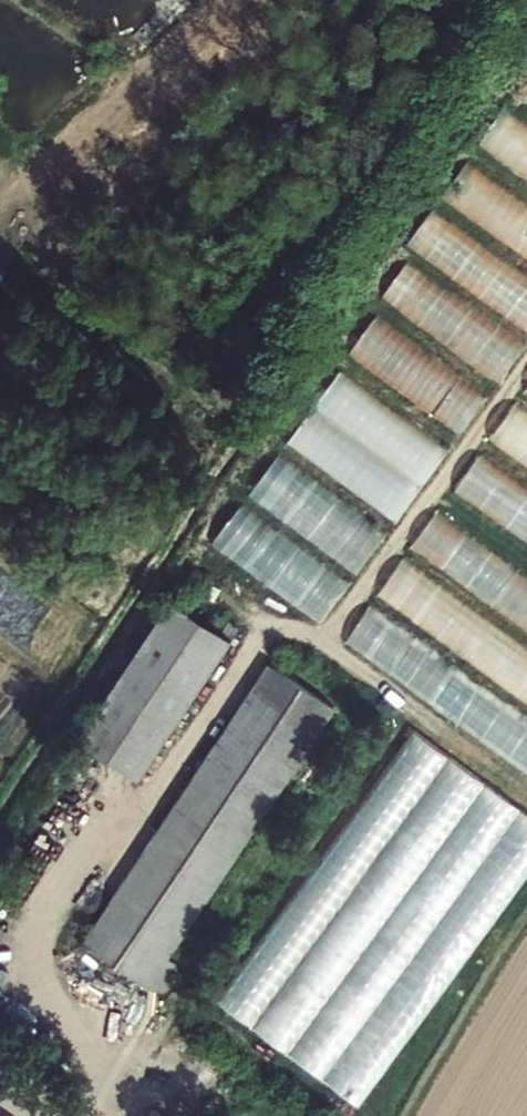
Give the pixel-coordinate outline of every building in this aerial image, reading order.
[(504,110),(485,140),(526,166),(526,124),(504,110)] [(451,195),(526,249),(526,206),(509,193),(508,194),(471,167),(451,195)] [(455,221),(433,249),(526,324),(526,278),(455,221)] [(384,298),(506,375),(526,342),(526,338),(407,262),(384,298)] [(466,428),(490,396),(378,314),(354,347),(466,428)] [(516,403),(495,435),(526,457),(526,411),(516,403)] [(389,531),(281,452),(253,491),(361,569),(389,531)] [(483,452),(461,486),(486,503),(508,468),(483,452)] [(488,503),(526,530),(526,487),(507,474),(488,503)] [(218,538),(324,619),(353,581),(247,500),(218,538)] [(497,600),(519,565),(437,512),(415,546),(497,600)] [(404,557),(384,594),(405,604),(424,567),(404,557)] [(508,667),(525,634),(421,579),(404,612),(508,667)] [(79,735),(139,776),(232,634),(172,596),(79,735)] [(371,607),(348,641),(503,746),(507,740),(490,729),(509,701),(371,607)] [(336,700),(271,657),(85,936),(93,942),(147,982),(153,986),(172,956),(336,700)] [(526,870),(526,803),(411,726),(225,1004),(372,1102),(526,870)]
